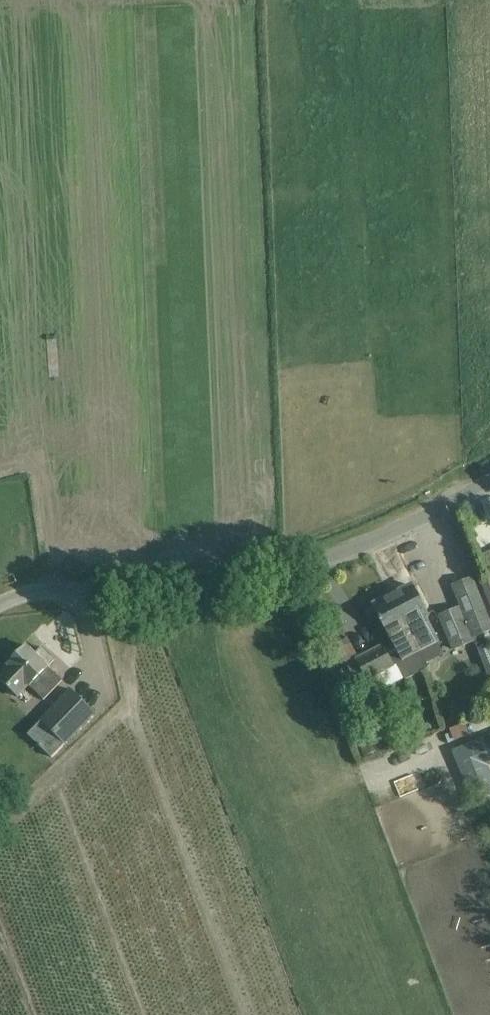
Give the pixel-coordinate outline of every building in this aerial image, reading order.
[(480,582),(486,597),(489,607),(489,578),(480,582)] [(472,580),(453,587),(462,609),(441,617),(454,650),(472,643),(470,639),(489,631),(489,625),(472,580)] [(393,597),(420,648),(421,652),(439,643),(425,617),(428,615),(422,604),(413,586),(393,597)] [(421,652),(420,648),(393,597),(373,607),(382,623),(394,646),(386,650),(383,645),(355,659),(355,660),(346,665),(360,691),(369,686),(367,682),(398,666),(406,680),(426,669),(422,655),(421,653),(421,652)] [(487,645),(476,649),(489,683),(489,652),(487,645)] [(48,668),(55,660),(42,648),(35,655),(25,646),(7,665),(8,666),(0,674),(0,680),(18,698),(29,687),(42,699),(60,680),(48,668)] [(335,663),(325,667),(333,682),(342,678),(335,663)] [(96,714),(70,689),(40,721),(66,746),(96,714)] [(469,736),(465,724),(450,730),(451,733),(445,736),(447,740),(448,744),(469,736)] [(465,745),(469,755),(455,760),(453,754),(451,755),(458,777),(468,804),(471,803),(466,790),(467,790),(467,792),(486,784),(482,772),(474,775),(473,773),(461,778),(460,776),(462,776),(461,775),(489,764),(489,735),(465,745)] [(358,742),(363,757),(382,750),(377,736),(358,742)] [(440,744),(437,736),(414,745),(418,753),(440,744)] [(458,777),(451,755),(440,759),(449,781),(447,782),(453,796),(455,796),(460,808),(468,804),(458,777)]
